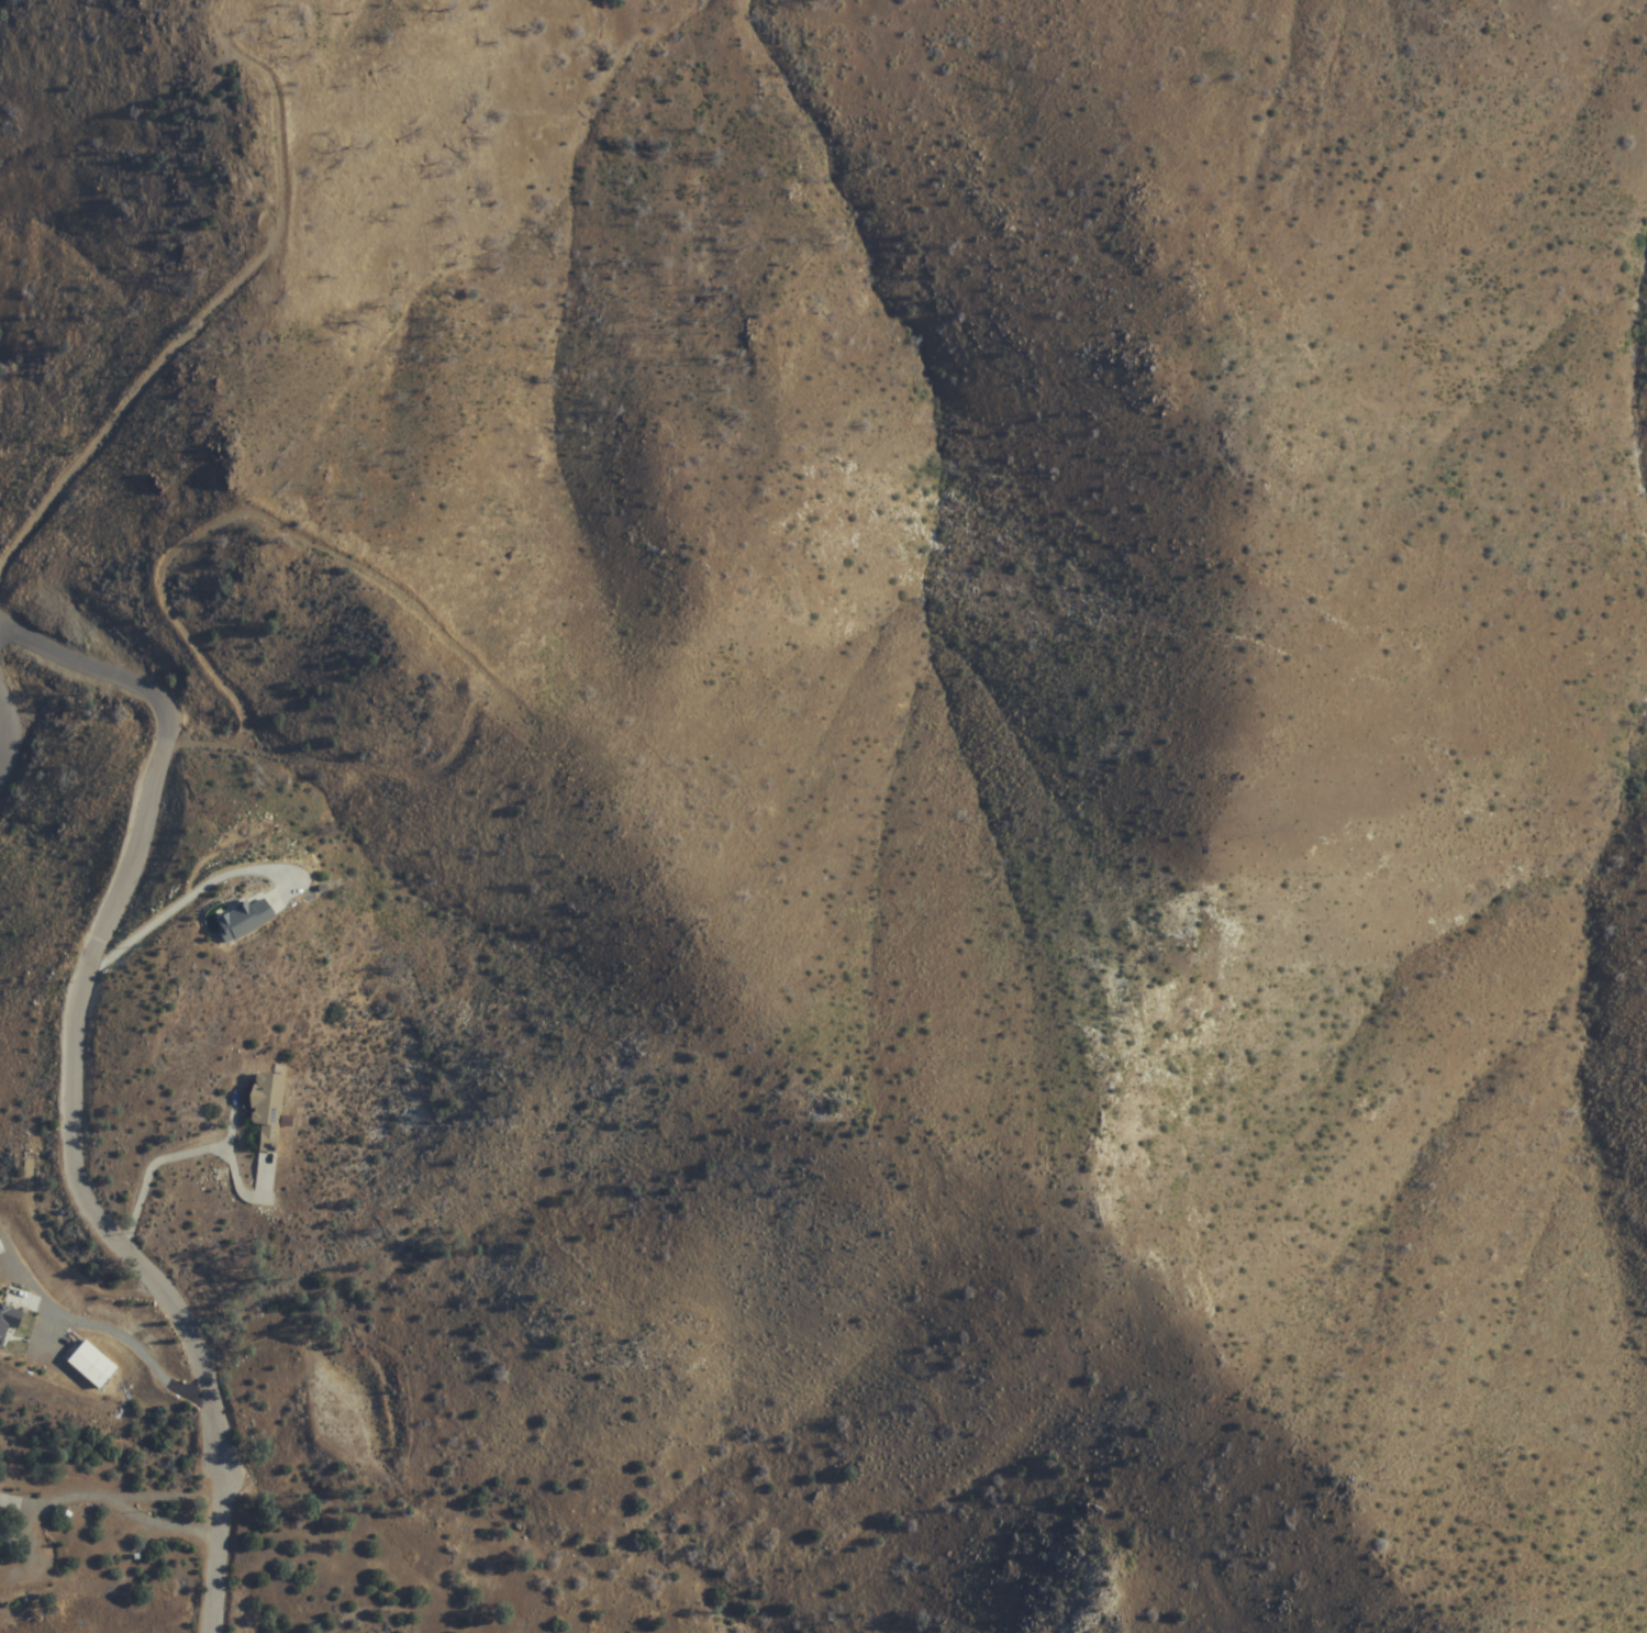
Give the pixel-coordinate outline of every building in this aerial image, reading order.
[(251,905),(251,902),(217,917),(227,941),(278,919),(268,897),(251,905)] [(287,1074),(257,1072),(253,1122),(264,1123),(262,1151),(280,1152),(287,1074)] [(5,1346),(9,1326),(20,1329),(24,1308),(0,1304),(0,1345),(5,1346)] [(67,1361),(100,1390),(119,1368),(86,1339),(67,1361)]
